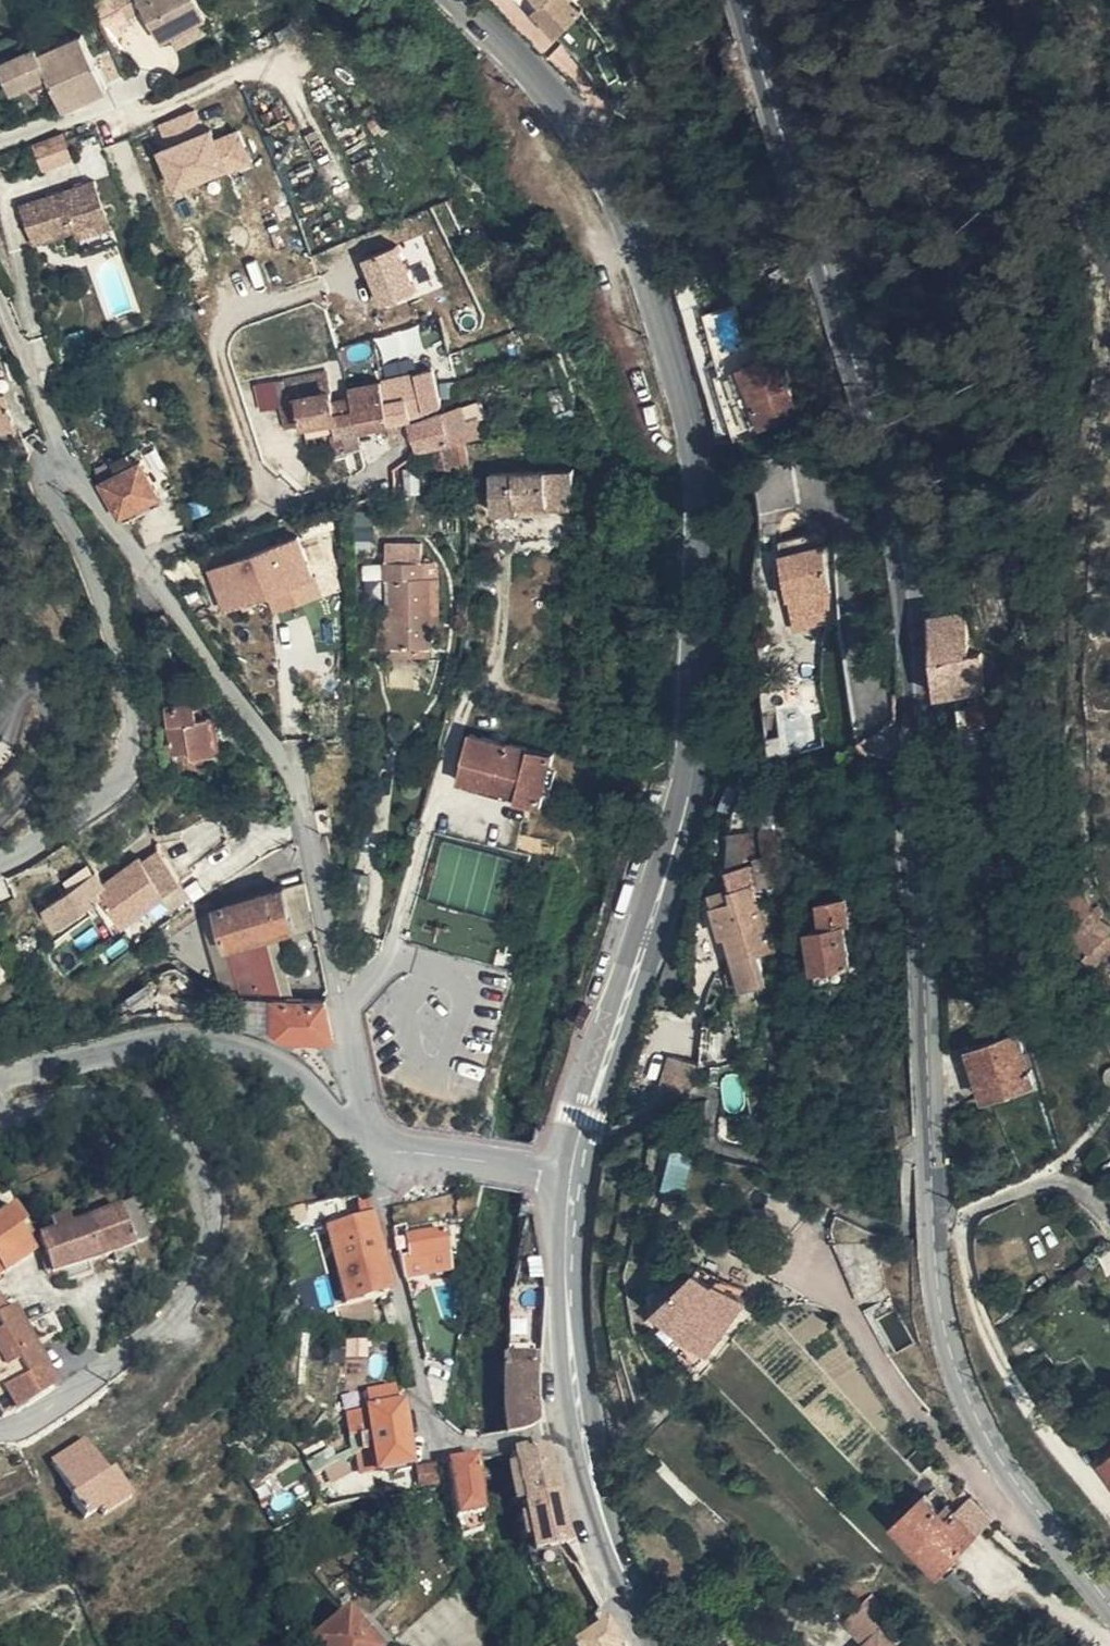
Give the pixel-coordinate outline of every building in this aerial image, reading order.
[(224,27),(206,0),(137,0),(150,27),(169,19),(182,47),(191,43),(221,29),(224,27)] [(536,6),(558,31),(585,8),(579,0),(543,0),(536,6)] [(221,29),(191,43),(196,53),(226,39),(221,29)] [(106,44),(87,52),(120,103),(129,99),(106,44)] [(120,103),(87,52),(60,63),(57,56),(21,73),(31,101),(49,94),(70,85),(73,94),(82,119),(120,103)] [(70,85),(49,94),(52,102),(73,94),(70,85)] [(150,125),(178,189),(255,157),(239,119),(208,133),(196,105),(150,125)] [(96,169),(86,139),(56,152),(65,180),(96,169)] [(117,192),(38,217),(51,258),(129,234),(117,192)] [(368,256),(386,300),(420,286),(402,242),(368,256)] [(792,326),(801,341),(811,333),(803,319),(792,326)] [(828,416),(833,413),(800,352),(792,356),(787,359),(789,364),(770,374),(797,431),(817,422),(828,416)] [(401,365),(403,375),(421,371),(418,361),(401,365)] [(437,366),(421,371),(431,415),(447,409),(437,366)] [(281,397),(283,404),(302,400),(334,393),(330,373),(286,382),(289,393),(281,397)] [(788,435),(797,431),(770,374),(761,379),(788,435)] [(403,375),(385,381),(391,411),(412,405),(403,375)] [(391,411),(385,381),(356,389),(358,405),(365,434),(395,426),(391,411)] [(22,412),(15,391),(0,396),(0,419),(22,412)] [(355,405),(354,416),(340,419),(334,393),(302,400),(309,427),(340,419),(345,437),(348,451),(362,447),(360,437),(365,434),(358,405),(355,405)] [(289,432),(309,427),(302,400),(283,404),(289,432)] [(412,405),(391,411),(395,426),(415,419),(412,405)] [(0,419),(0,433),(22,500),(56,488),(42,453),(36,454),(22,412),(0,419)] [(828,416),(817,422),(821,430),(832,424),(828,416)] [(440,452),(453,449),(448,417),(420,425),(425,455),(440,452)] [(472,464),(470,445),(453,449),(440,452),(441,471),(472,464)] [(94,464),(100,480),(135,466),(129,450),(94,464)] [(100,480),(110,509),(112,513),(158,495),(144,462),(135,466),(100,480)] [(582,500),(581,468),(493,473),(496,514),(525,512),(529,503),(582,500)] [(208,494),(189,501),(195,515),(213,508),(208,494)] [(158,495),(112,513),(116,521),(161,502),(158,495)] [(814,590),(854,583),(845,527),(805,534),(814,590)] [(255,550),(210,567),(226,610),(271,593),(255,550)] [(376,602),(387,601),(384,558),(373,559),(376,602)] [(418,651),(441,649),(440,634),(439,615),(438,583),(432,581),(432,563),(393,563),(394,584),(401,584),(403,610),(406,653),(418,651)] [(854,583),(814,590),(820,622),(860,616),(854,583)] [(991,606),(957,609),(961,678),(974,678),(975,690),(1008,688),(1006,649),(992,649),(991,606)] [(391,653),(406,653),(403,610),(389,611),(391,653)] [(439,615),(440,634),(450,633),(447,613),(439,615)] [(442,659),(441,649),(418,651),(418,660),(442,659)] [(974,678),(961,678),(961,690),(975,690),(974,678)] [(816,745),(811,685),(769,688),(774,748),(816,745)] [(196,751),(202,750),(217,748),(219,758),(236,756),(228,722),(219,723),(214,706),(189,710),(196,751)] [(510,741),(470,731),(458,778),(520,793),(517,802),(541,808),(557,744),(512,733),(510,741)] [(217,748),(202,750),(205,770),(220,768),(219,758),(217,748)] [(108,890),(113,900),(126,918),(163,892),(169,888),(164,881),(150,862),(146,856),(106,885),(108,890)] [(150,862),(164,881),(171,874),(158,856),(150,862)] [(761,888),(787,881),(782,858),(756,866),(761,888)] [(96,870),(72,887),(76,894),(100,876),(96,870)] [(100,876),(76,894),(84,905),(108,890),(106,885),(100,876)] [(186,877),(169,888),(163,892),(172,907),(196,892),(186,877)] [(302,880),(284,885),(287,897),(305,891),(302,880)] [(801,942),(787,881),(761,888),(757,888),(760,900),(737,906),(742,929),(748,928),(763,989),(791,980),(783,947),(801,942)] [(234,940),(247,989),(284,988),(266,928),(294,921),(287,897),(284,885),(217,905),(228,941),(234,940)] [(76,894),(72,887),(50,901),(61,921),(84,905),(76,894)] [(734,894),(737,906),(760,900),(757,888),(734,894)] [(84,905),(91,914),(113,900),(108,890),(84,905)] [(856,973),(860,989),(875,985),(860,904),(835,911),(838,933),(831,935),(840,978),(856,973)] [(84,905),(61,921),(66,931),(91,914),(84,905)] [(1098,935),(1109,954),(1109,927),(1098,935)] [(14,957),(0,936),(0,964),(14,957)] [(0,964),(0,994),(26,976),(14,957),(0,964)] [(266,1025),(292,1025),(291,1007),(266,1007),(266,1025)] [(333,1009),(291,1007),(292,1025),(292,1037),(338,1037),(333,1009)] [(1049,1038),(1001,1053),(1015,1106),(1064,1090),(1049,1038)] [(671,1054),(651,1112),(670,1105),(690,1096),(702,1063),(671,1054)] [(668,1180),(690,1185),(700,1146),(678,1141),(668,1180)] [(2,1264),(34,1240),(20,1222),(26,1218),(14,1203),(0,1214),(0,1260),(2,1264)] [(121,1205),(42,1230),(50,1266),(130,1240),(121,1205)] [(349,1227),(372,1223),(368,1206),(345,1211),(349,1227)] [(145,1210),(148,1222),(157,1220),(154,1208),(145,1210)] [(36,1238),(26,1218),(20,1222),(34,1240),(36,1238)] [(390,1294),(372,1223),(349,1227),(335,1231),(352,1303),(390,1294)] [(409,1272),(453,1266),(448,1228),(439,1229),(439,1226),(431,1227),(432,1231),(411,1234),(414,1252),(406,1253),(409,1272)] [(713,1371),(714,1369),(757,1294),(711,1265),(665,1318),(713,1371)] [(11,1302),(5,1307),(0,1300),(0,1334),(5,1343),(0,1346),(0,1369),(16,1361),(12,1353),(33,1342),(11,1302)] [(12,1353),(16,1361),(24,1374),(45,1363),(33,1342),(12,1353)] [(13,1407),(38,1395),(24,1374),(16,1361),(0,1369),(0,1374),(13,1407)] [(508,1395),(540,1394),(537,1367),(506,1365),(508,1395)] [(1,1409),(2,1412),(13,1407),(0,1374),(0,1407),(1,1409)] [(411,1426),(403,1386),(370,1390),(370,1399),(360,1400),(368,1446),(381,1444),(413,1441),(411,1426)] [(508,1395),(510,1429),(512,1429),(527,1427),(541,1416),(540,1394),(508,1395)] [(117,1469),(112,1472),(89,1435),(53,1458),(89,1515),(103,1506),(107,1513),(134,1496),(117,1469)] [(417,1471),(413,1441),(381,1444),(384,1475),(417,1471)] [(548,1454),(527,1457),(537,1504),(570,1500),(570,1498),(562,1460),(558,1455),(548,1454)] [(491,1512),(493,1514),(497,1514),(488,1462),(463,1466),(473,1516),(491,1512)] [(906,1518),(932,1546),(941,1535),(962,1559),(992,1526),(964,1496),(952,1506),(935,1487),(906,1518)] [(570,1500),(537,1504),(543,1531),(575,1524),(570,1500)] [(473,1516),(477,1537),(478,1536),(492,1548),(501,1548),(493,1522),(493,1514),(491,1512),(473,1516)] [(575,1524),(543,1531),(547,1553),(579,1545),(575,1524)] [(941,1535),(932,1546),(952,1569),(962,1559),(941,1535)] [(348,1645),(391,1645),(371,1625),(348,1645)] [(881,1626),(861,1645),(901,1645),(881,1626)] [(579,1643),(576,1645),(617,1645),(607,1630),(590,1640),(579,1643)]
